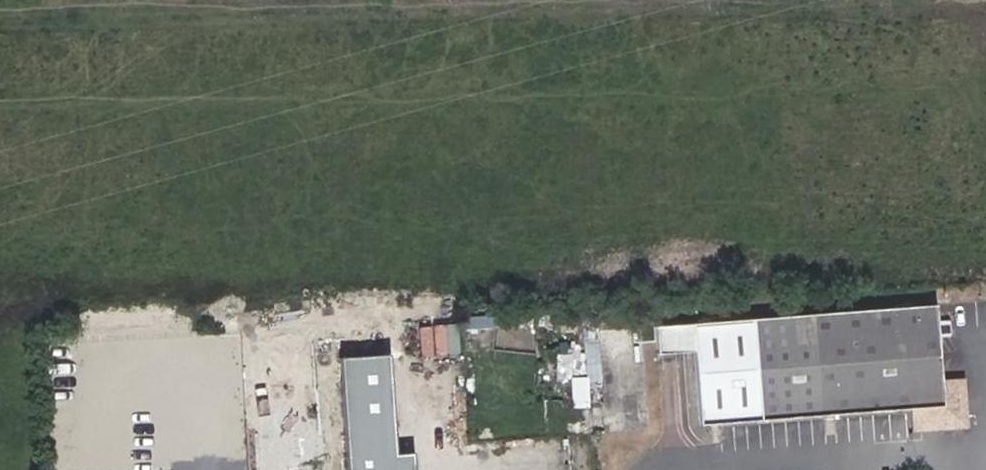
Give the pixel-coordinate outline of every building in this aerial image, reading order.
[(937,376),(930,299),(653,322),(655,348),(690,345),(697,420),(712,419),(907,402),(909,426),(963,422),(959,374),(937,376)] [(443,350),(465,349),(463,323),(442,324),(443,350)] [(431,452),(409,452),(408,352),(359,352),(360,469),(431,469),(431,452)]
